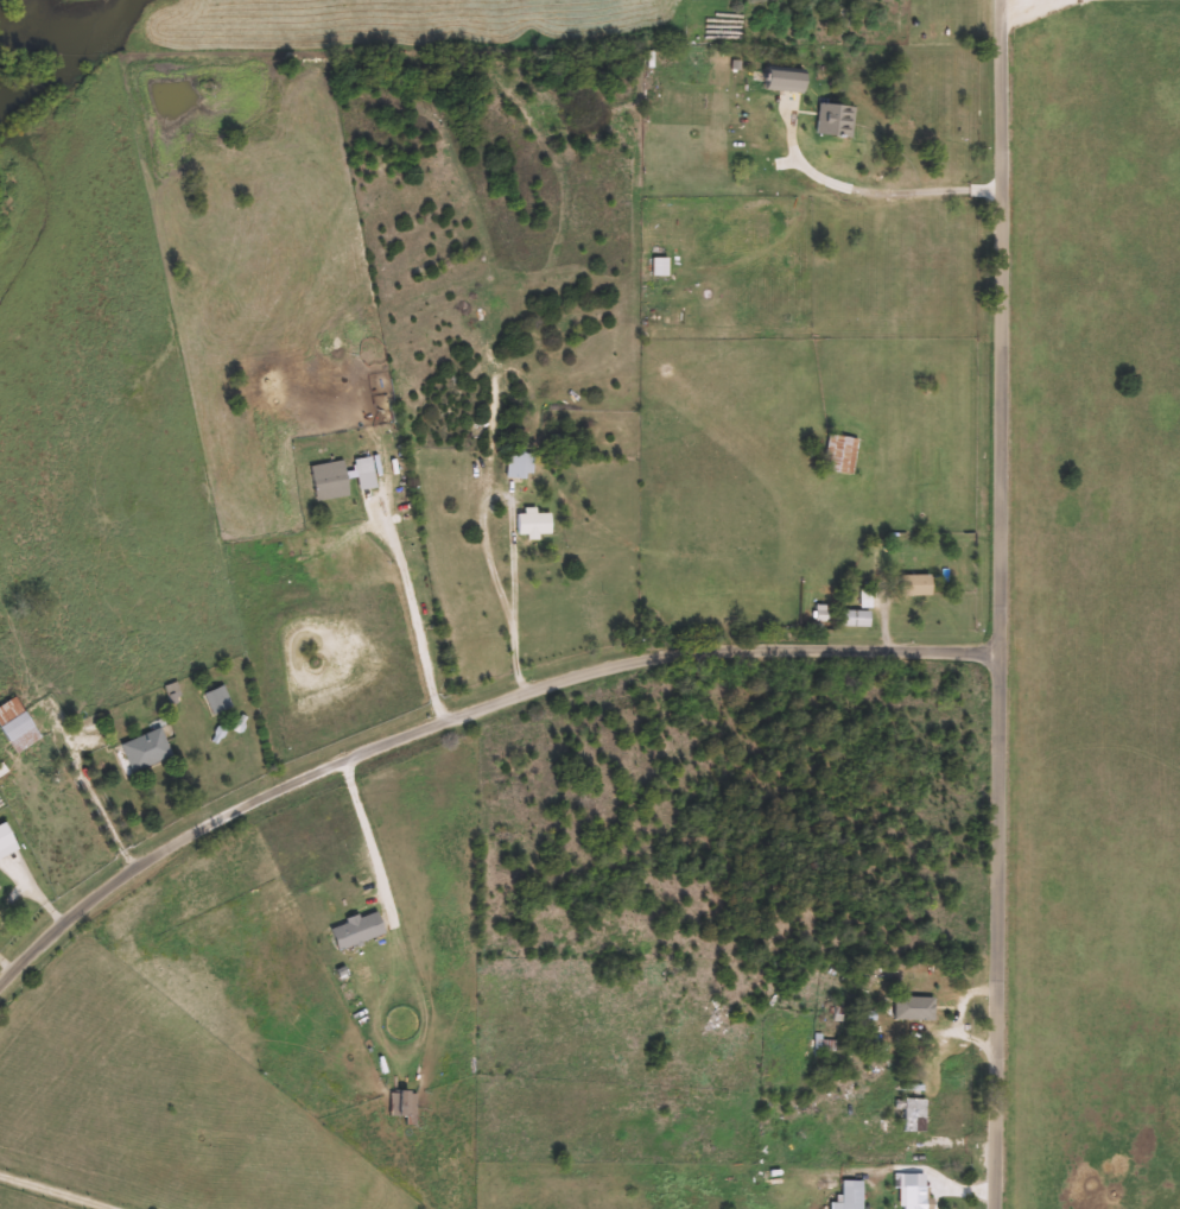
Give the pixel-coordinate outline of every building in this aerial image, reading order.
[(743,101),(731,101),(731,59),(743,59),(743,101)] [(769,88),(773,69),(808,74),(806,93),(769,88)] [(856,107),(851,138),(818,133),(821,102),(856,107)] [(670,277),(653,277),(653,257),(670,257),(670,277)] [(825,470),(829,435),(859,438),(856,474),(825,470)] [(534,479),(509,479),(509,451),(534,451),(534,479)] [(357,458),(375,457),(376,489),(359,489),(357,458)] [(484,475),(472,475),(472,460),(484,460),(484,475)] [(313,466),(347,461),(351,495),(318,501),(313,466)] [(520,512),(553,512),(553,534),(520,534),(520,512)] [(900,575),(933,575),(933,596),(900,596),(900,575)] [(874,612),(874,627),(842,627),(842,612),(874,612)] [(234,708),(212,716),(205,695),(226,686),(234,708)] [(19,753),(0,727),(0,707),(15,696),(43,736),(19,753)] [(134,774),(122,745),(161,728),(175,757),(134,774)] [(20,850),(0,859),(0,827),(7,823),(20,850)] [(388,933),(341,951),(332,928),(379,910),(388,933)] [(896,1020),(896,998),(935,998),(935,1020),(896,1020)] [(814,1036),(823,1036),(823,1040),(840,1040),(840,1051),(814,1051),(814,1036)] [(392,1091),(418,1091),(418,1116),(392,1116),(392,1091)] [(906,1132),(906,1099),(926,1099),(926,1132),(906,1132)] [(926,1184),(926,1208),(906,1208),(906,1173),(919,1173),(919,1184),(926,1184)] [(864,1179),(864,1208),(835,1208),(835,1202),(843,1202),(843,1179),(864,1179)]
